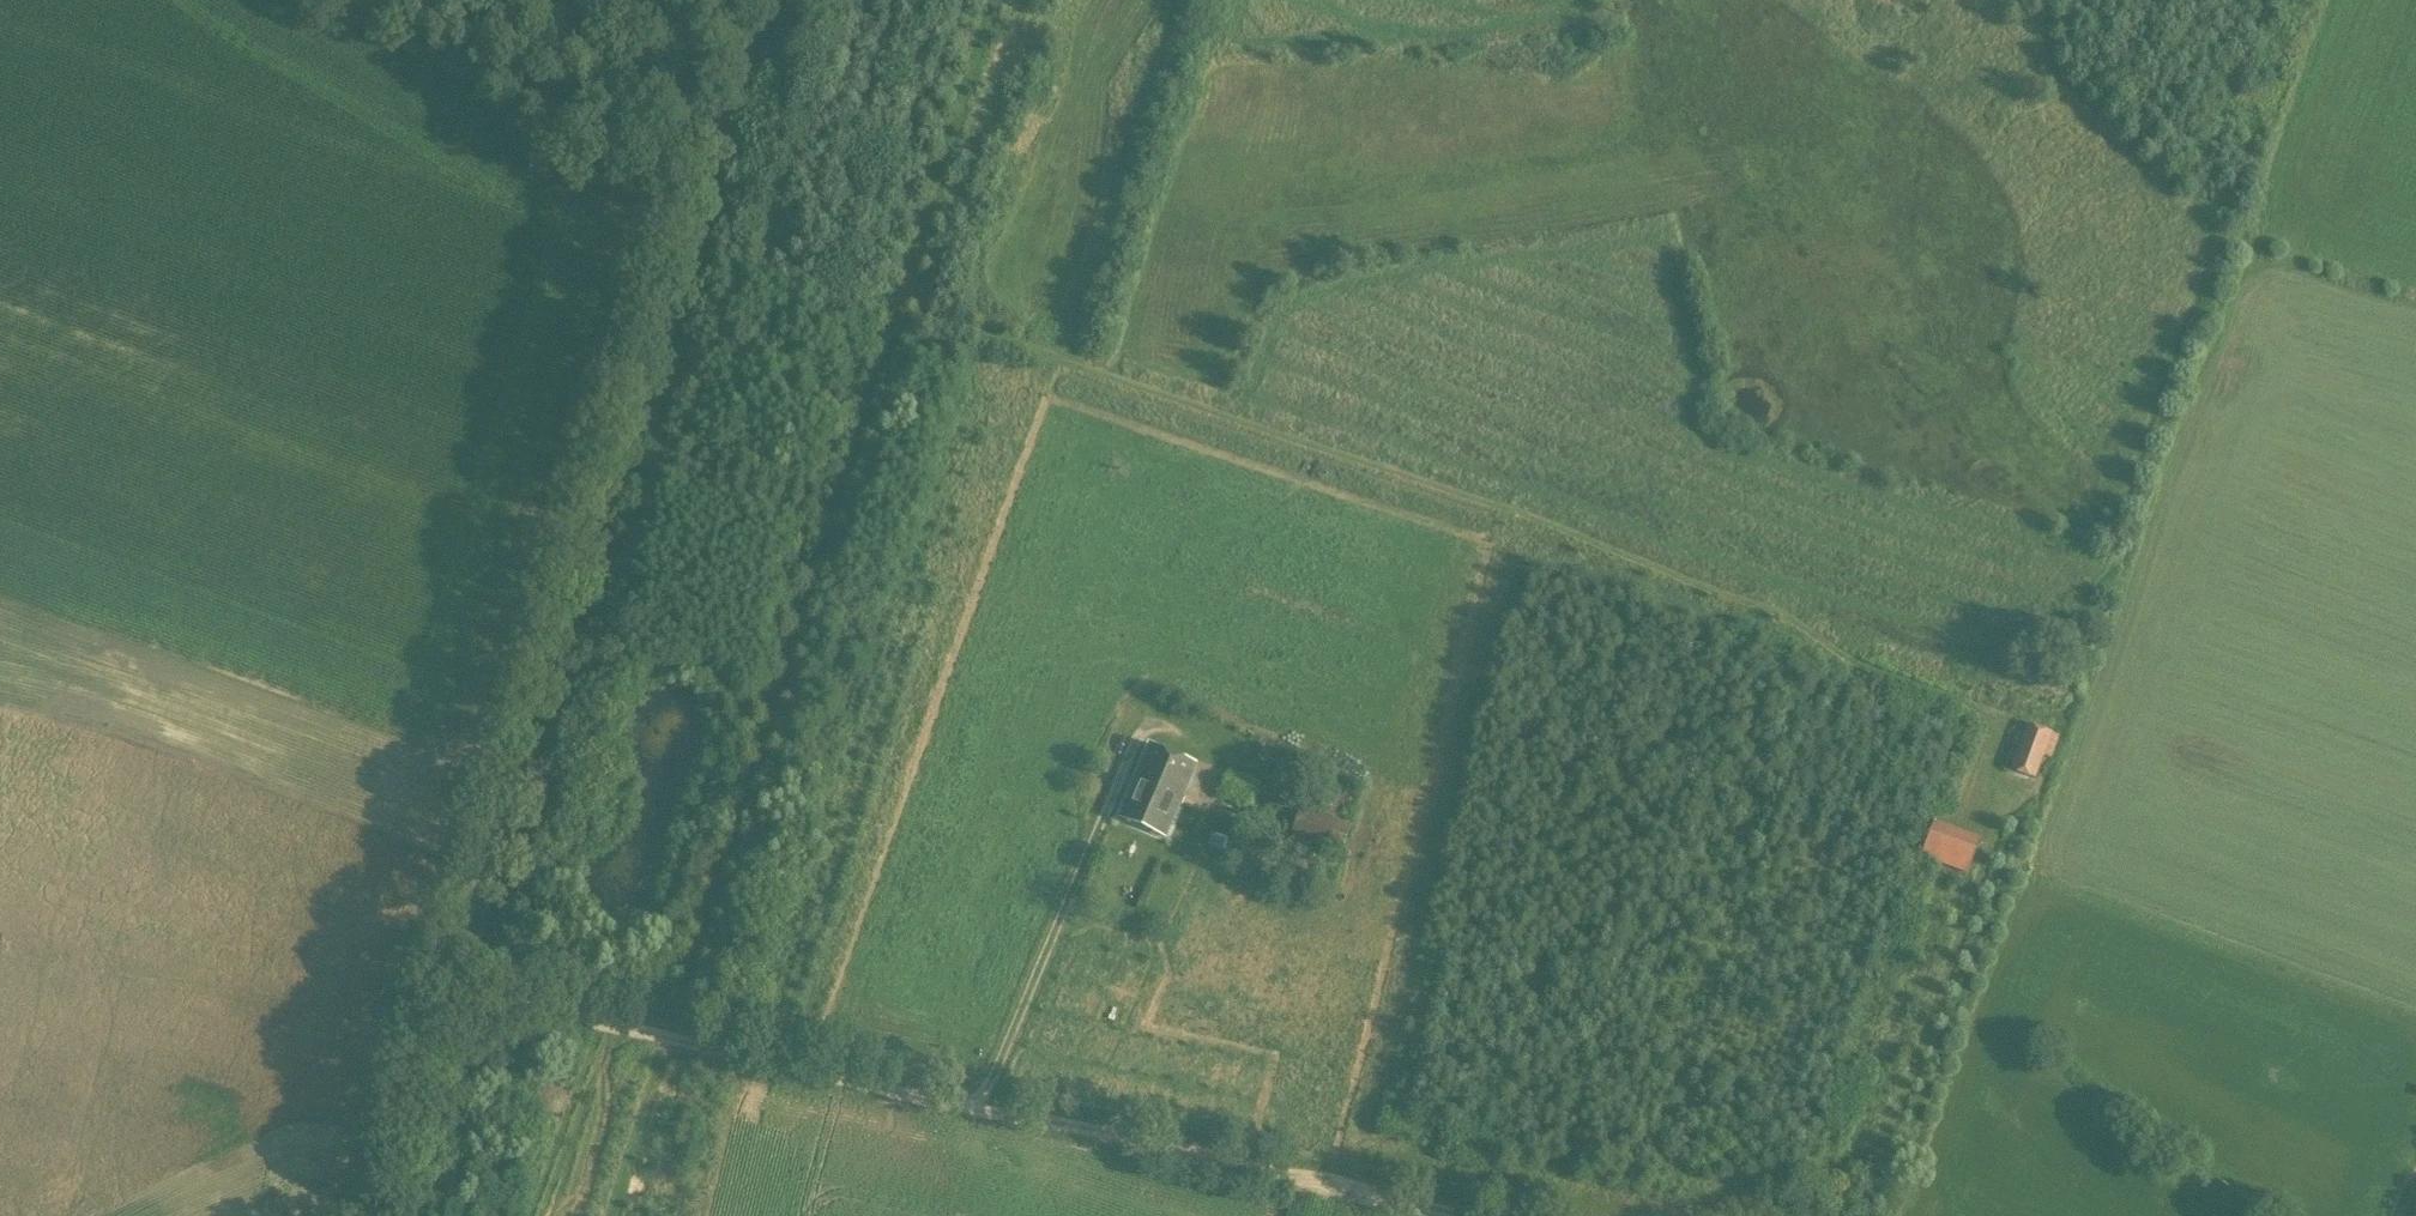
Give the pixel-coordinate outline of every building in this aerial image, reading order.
[(2043,782),(2056,743),(2038,737),(2027,775),(2043,782)] [(1209,771),(1149,745),(1118,818),(1165,838),(1184,792),(1197,798),(1209,771)] [(1341,853),(1351,824),(1299,806),(1289,835),(1341,853)] [(1920,859),(1940,866),(1952,831),(1932,824),(1920,859)]
